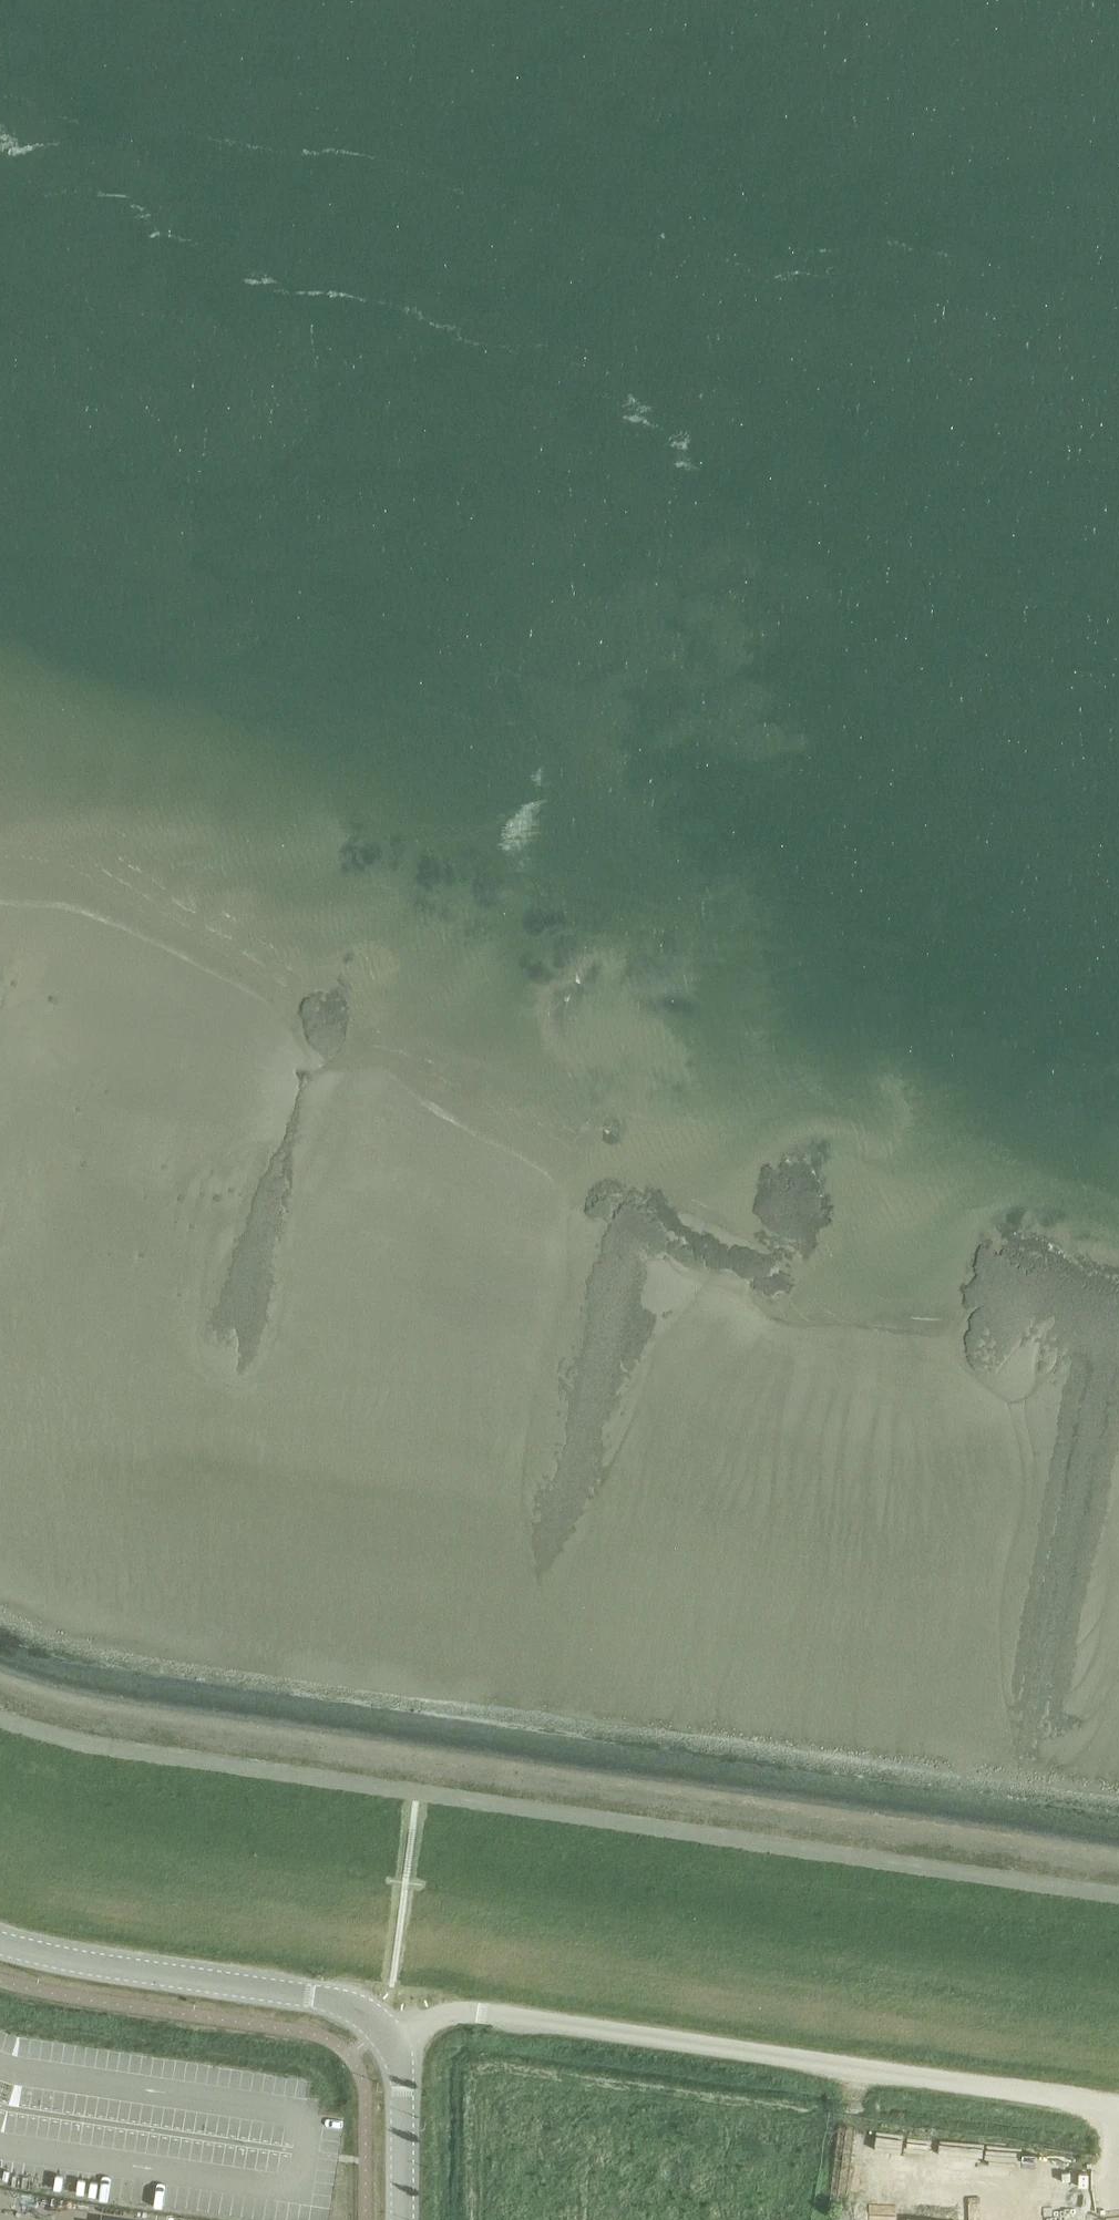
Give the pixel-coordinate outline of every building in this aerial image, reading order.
[(1084,2217),(1074,2216),(1076,2181),(1036,2179),(1036,2171),(931,2165),(928,2219),(1084,2219),(1084,2217)]
